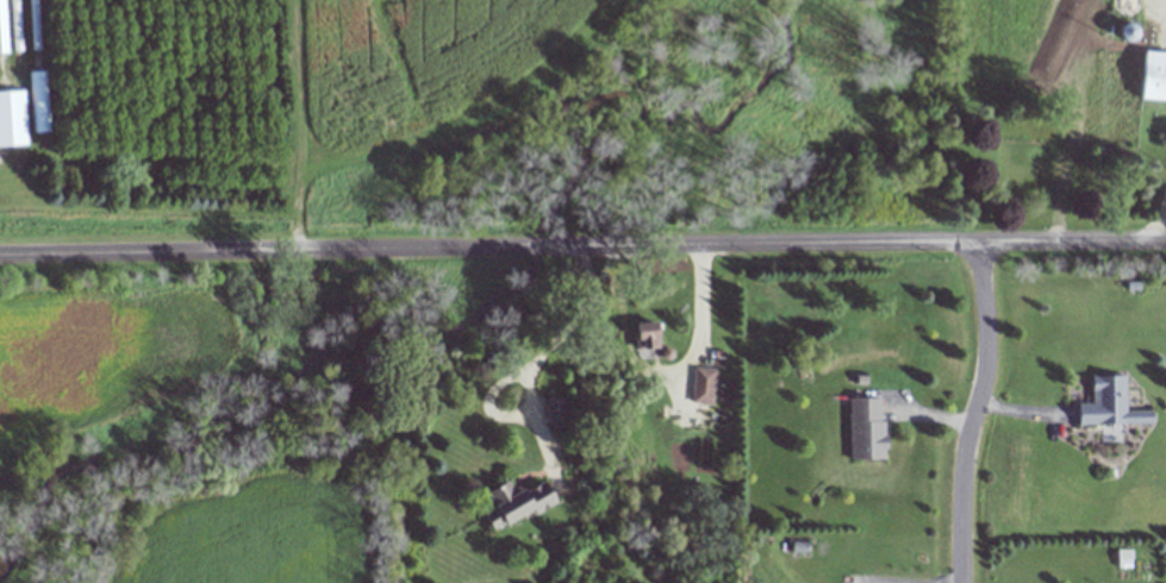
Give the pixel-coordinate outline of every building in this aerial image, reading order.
[(9,50),(19,50),(17,0),(8,0),(9,50)] [(37,49),(36,0),(27,0),(28,49),(37,49)] [(1139,0),(1111,0),(1111,13),(1139,13),(1139,0)] [(1135,52),(1133,100),(1165,101),(1165,53),(1135,52)] [(0,91),(0,146),(28,145),(24,89),(0,91)] [(636,324),(636,353),(665,353),(665,324),(636,324)] [(693,404),(714,405),(715,369),(694,368),(693,404)] [(1078,403),(1078,424),(1155,423),(1155,410),(1127,410),(1127,373),(1091,374),(1092,402),(1078,403)] [(849,399),(850,461),(887,461),(886,398),(849,399)] [(496,530),(563,506),(554,482),(516,495),(512,483),(483,493),(496,530)]
